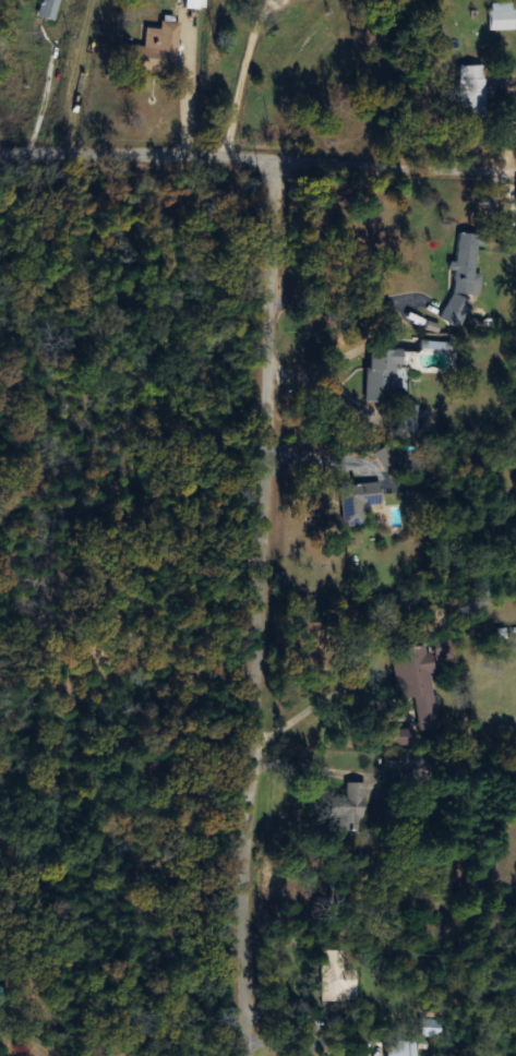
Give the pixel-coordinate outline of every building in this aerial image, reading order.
[(59,0),(42,0),(38,16),(54,20),(59,0)] [(185,9),(206,9),(206,0),(185,0),(185,9)] [(513,4),(488,4),(488,30),(513,30),(513,4)] [(178,22),(160,21),(159,28),(144,28),(143,45),(123,44),(122,70),(176,73),(178,22)] [(483,115),(483,65),(458,65),(458,115),(483,115)] [(477,296),(480,274),(474,274),(479,235),(458,233),(450,292),(477,296)] [(456,327),(463,312),(446,304),(439,318),(456,327)] [(366,402),(403,401),(403,349),(366,350),(366,402)] [(397,431),(415,431),(415,405),(397,405),(397,431)] [(378,470),(396,463),(389,445),(371,452),(378,470)] [(364,508),(382,507),(380,482),(339,484),(341,526),(365,525),(364,508)] [(434,643),(436,661),(451,659),(449,641),(434,643)] [(428,646),(391,649),(396,698),(414,696),(418,732),(437,729),(428,646)] [(388,730),(388,747),(412,747),(412,730),(388,730)] [(386,770),(421,770),(421,753),(386,753),(386,770)] [(339,798),(339,832),(366,832),(367,783),(347,783),(347,798),(339,798)] [(325,1001),(360,1001),(361,977),(348,977),(349,948),(325,948),(325,1001)] [(442,1020),(424,1020),(424,1037),(442,1037),(442,1020)] [(388,1040),(388,1055),(417,1055),(417,1040),(388,1040)]
